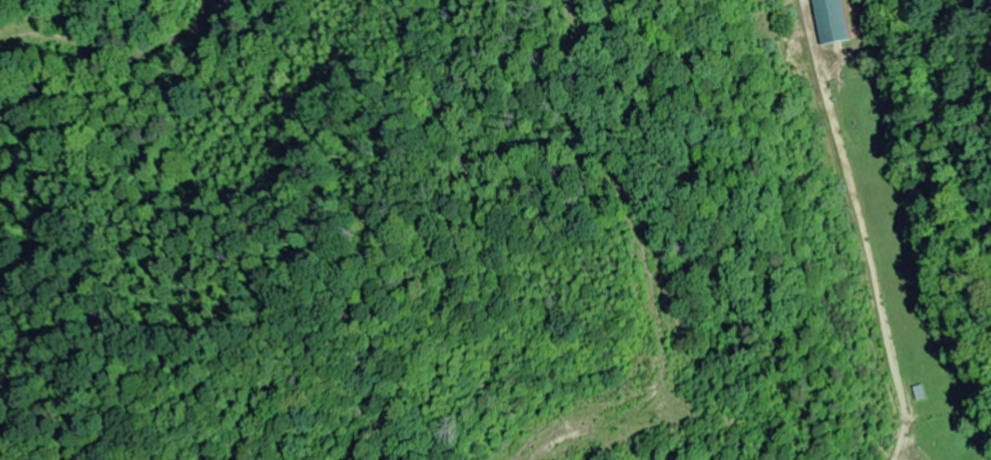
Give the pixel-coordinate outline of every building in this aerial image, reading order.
[(850,40),(843,0),(808,0),(816,46),(850,40)]
